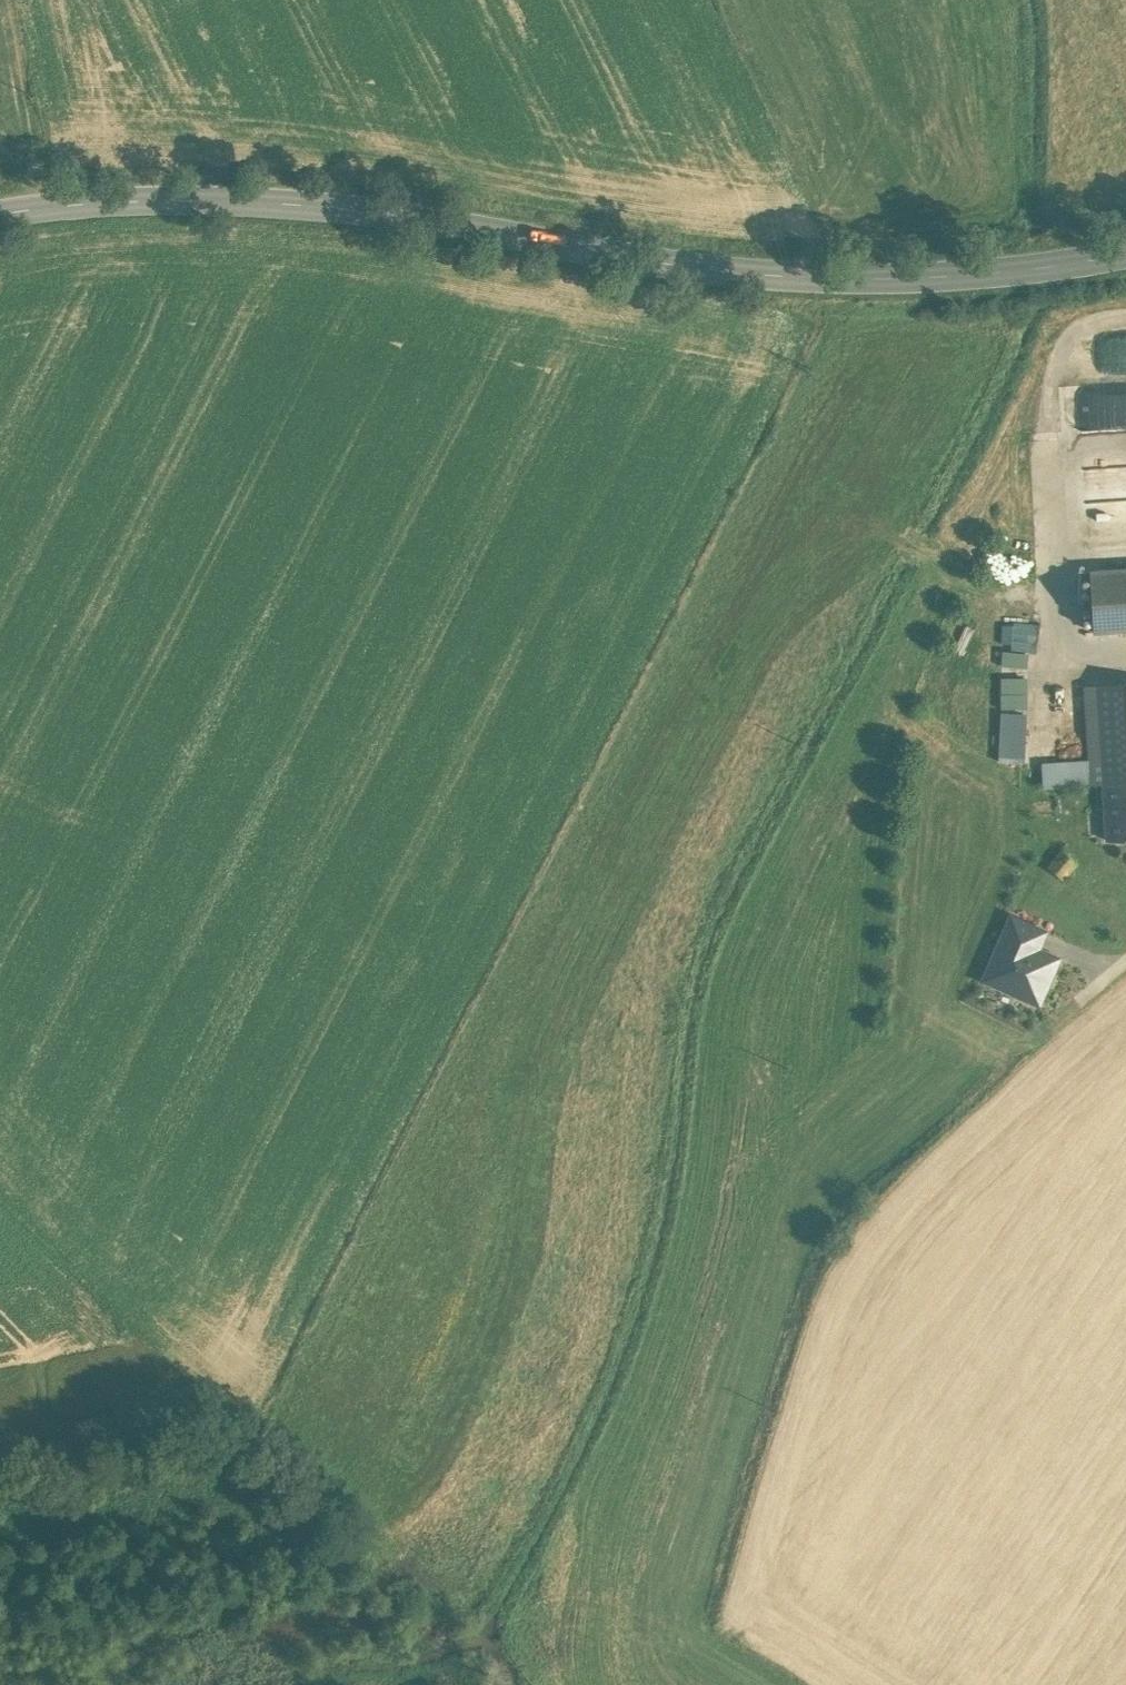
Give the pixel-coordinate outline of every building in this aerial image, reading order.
[(1123,461),(1125,461),(1125,391),(1082,393),(1083,425),(1121,422),(1123,461)] [(1092,570),(1096,630),(1125,628),(1125,567),(1092,570)] [(1036,594),(1056,588),(1052,576),(1032,582),(1036,594)] [(1046,635),(1035,628),(1022,625),(1008,628),(998,636),(991,648),(990,661),(995,674),(1004,684),(1016,689),(1030,689),(1042,683),(1051,673),(1055,660),(1053,647),(1046,635)] [(1090,761),(1042,762),(1043,784),(1105,782),(1125,781),(1125,682),(1086,685),(1090,761)] [(1023,711),(996,710),(996,758),(1023,758),(1023,711)] [(1108,839),(1125,838),(1125,781),(1105,782),(1108,839)] [(1076,862),(1062,851),(1050,865),(1063,877),(1076,862)] [(1058,952),(1037,944),(1045,926),(1004,909),(976,980),(1036,1004),(1058,952)]
